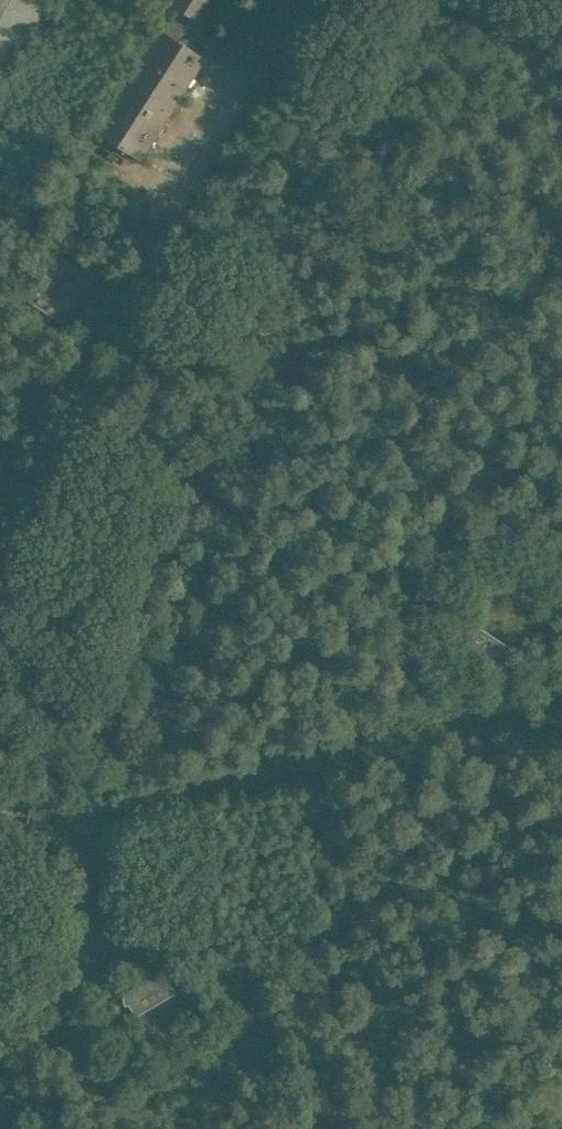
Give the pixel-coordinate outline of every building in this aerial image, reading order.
[(3,74),(54,0),(0,0),(0,72),(3,74)] [(96,128),(142,160),(211,60),(192,47),(225,0),(177,0),(182,4),(96,128)] [(103,279),(61,250),(30,295),(72,324),(103,279)] [(522,643),(486,618),(471,639),(508,664),(522,643)] [(167,970),(135,990),(147,1009),(179,989),(167,970)]
